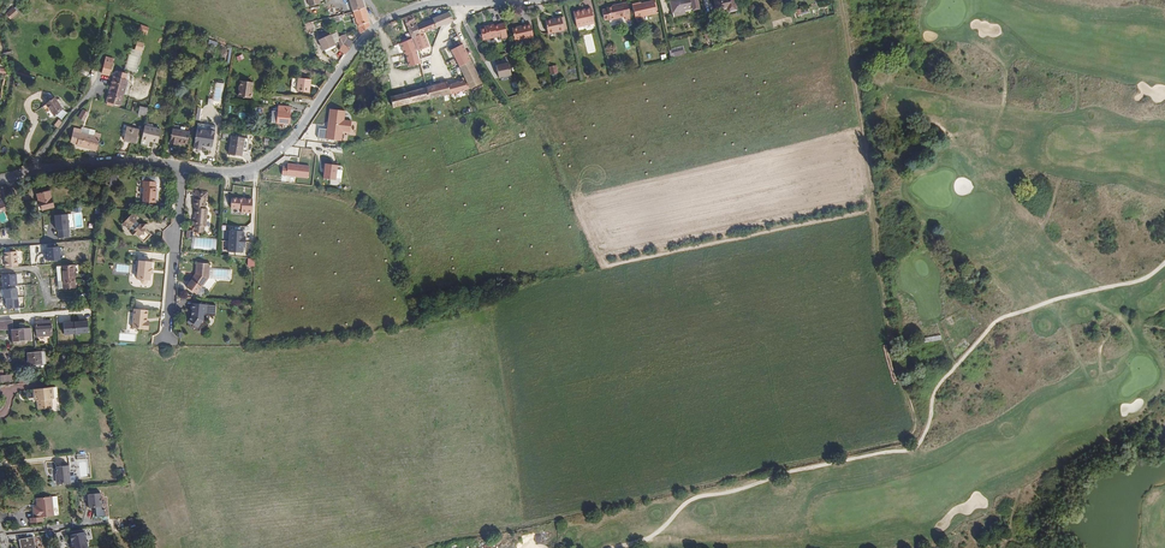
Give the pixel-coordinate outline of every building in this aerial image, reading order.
[(311,9),(321,7),(319,0),(309,0),(311,9)] [(365,6),(363,0),(349,0),(352,10),(365,6)] [(673,14),(675,13),(676,17),(687,14),(686,10),(701,7),(699,0),(670,0),(673,14)] [(716,9),(727,7),(728,10),(737,8),(735,0),(714,0),(716,9)] [(654,3),(633,7),(636,19),(657,15),(654,3)] [(629,5),(603,11),(605,22),(631,16),(629,5)] [(365,27),(370,23),(365,6),(352,10),(357,29),(358,33),(361,30),(365,27)] [(18,13),(14,8),(6,15),(10,20),(18,13)] [(582,13),(574,15),(577,28),(594,24),(591,10),(582,12),(582,13)] [(796,25),(806,22),(806,19),(797,21),(796,16),(809,13),(808,11),(802,13),(801,11),(800,11),(794,12),(794,17),(796,22),(796,25)] [(437,29),(453,23),(454,22),(450,13),(433,20),(437,29)] [(412,38),(421,35),(417,26),(413,16),(404,19),(412,38)] [(329,17),(325,18),(331,29),(315,36),(317,40),(323,37),(336,31),(329,17)] [(560,19),(546,22),(548,35),(563,32),(560,19)] [(424,34),(437,29),(433,20),(417,26),(421,35),(424,34)] [(148,25),(142,23),(139,32),(146,34),(148,25)] [(489,28),(482,30),(484,40),(503,36),(504,39),(508,38),(506,25),(496,27),(495,25),(488,26),(489,28)] [(531,26),(513,29),(515,42),(533,38),(531,26)] [(317,40),(322,50),(322,49),(333,45),(332,43),(336,41),(337,43),(338,45),(339,44),(333,36),(338,35),(336,31),(323,37),(317,40)] [(345,39),(343,33),(338,35),(343,44),(348,48),(351,43),(345,39)] [(431,52),(424,34),(421,35),(412,38),(417,50),(419,56),(423,55),(431,52)] [(344,54),(348,48),(343,44),(338,35),(333,36),(339,44),(338,45),(340,46),(337,50),(342,53),(344,54)] [(417,50),(412,38),(400,43),(402,47),(405,55),(417,50)] [(141,50),(144,42),(137,40),(135,48),(141,50)] [(671,51),(673,59),(688,54),(686,47),(671,51)] [(470,58),(465,49),(455,54),(459,63),(470,58)] [(130,50),(126,68),(137,71),(141,53),(130,50)] [(470,58),(459,63),(461,67),(461,68),(471,90),(483,84),(470,58)] [(421,61),(423,70),(429,69),(427,59),(421,61)] [(112,62),(107,61),(104,72),(113,74),(115,63),(114,63),(112,62)] [(498,77),(512,75),(510,62),(496,64),(498,77)] [(556,66),(549,67),(550,76),(557,75),(556,66)] [(108,101),(114,103),(114,102),(120,104),(124,93),(128,78),(126,78),(119,75),(116,75),(115,77),(108,101)] [(310,79),(292,76),(290,90),(308,92),(310,79)] [(237,88),(251,90),(252,81),(245,80),(245,84),(238,83),(237,88)] [(433,100),(469,91),(464,81),(449,85),(448,83),(427,89),(430,100),(433,100)] [(214,83),(213,100),(222,100),(223,84),(214,83)] [(250,98),(251,90),(237,88),(237,96),(250,98)] [(394,108),(430,100),(427,89),(392,98),(394,108)] [(56,99),(47,104),(54,116),(63,111),(56,99)] [(277,104),(272,107),(270,122),(288,124),(289,105),(277,104)] [(148,117),(150,109),(140,106),(138,114),(148,117)] [(352,121),(345,120),(346,111),(329,109),(327,130),(326,139),(342,141),(343,132),(351,133),(352,121)] [(88,113),(83,110),(77,120),(83,123),(88,113)] [(63,123),(59,120),(54,125),(58,129),(63,123)] [(82,124),(80,130),(93,134),(94,131),(95,128),(82,124)] [(198,124),(197,130),(208,133),(209,130),(211,128),(214,129),(215,131),(216,128),(198,124)] [(74,142),(94,148),(99,133),(94,131),(93,134),(80,130),(79,130),(79,127),(74,126),(71,138),(75,139),(74,142)] [(160,130),(145,127),(142,139),(158,142),(160,130)] [(140,130),(126,128),(124,141),(138,143),(140,130)] [(208,133),(197,130),(193,150),(201,151),(201,147),(202,146),(205,146),(205,147),(212,149),(215,131),(214,129),(211,128),(209,130),(208,133)] [(326,139),(327,130),(319,128),(317,138),(326,139)] [(189,133),(173,130),(170,143),(177,145),(177,142),(188,144),(189,133)] [(240,138),(227,136),(224,154),(237,156),(240,138)] [(309,165),(288,163),(287,166),(286,175),(308,178),(309,165)] [(337,165),(324,164),(323,180),(335,181),(337,165)] [(155,182),(142,182),(142,188),(144,188),(143,203),(156,203),(157,189),(155,189),(155,182)] [(5,186),(0,187),(0,200),(0,201),(3,200),(10,198),(5,186)] [(208,191),(195,191),(194,208),(195,208),(194,226),(195,226),(195,233),(205,234),(205,227),(206,227),(207,209),(204,209),(205,200),(207,200),(208,191)] [(49,192),(36,196),(38,202),(40,202),(43,211),(54,208),(49,192)] [(253,201),(232,200),(232,210),(243,210),(242,215),(252,215),(253,201)] [(0,225),(10,221),(7,212),(0,215),(0,224),(0,225)] [(82,212),(73,213),(74,229),(84,228),(82,212)] [(68,214),(55,216),(57,232),(68,230),(70,230),(68,214)] [(136,215),(132,214),(124,223),(129,228),(131,228),(132,230),(133,236),(137,236),(144,243),(152,236),(145,230),(144,224),(139,224),(136,220),(136,215)] [(69,238),(68,230),(57,232),(58,239),(69,238)] [(245,232),(230,231),(229,252),(243,253),(243,247),(246,247),(247,239),(244,239),(245,232)] [(57,247),(45,247),(46,259),(58,258),(57,247)] [(4,259),(17,256),(15,250),(3,252),(4,259)] [(18,264),(17,256),(4,259),(6,267),(18,264)] [(151,262),(139,261),(139,268),(137,267),(135,269),(135,271),(136,273),(138,273),(137,280),(141,279),(141,283),(142,284),(146,284),(147,283),(147,280),(150,281),(151,262)] [(197,273),(192,279),(203,287),(209,278),(211,263),(197,262),(197,273)] [(75,263),(62,265),(65,287),(79,285),(78,282),(75,263)] [(16,272),(4,273),(5,285),(17,284),(16,272)] [(14,286),(2,286),(3,298),(15,297),(14,286)] [(18,298),(6,299),(7,311),(19,310),(18,298)] [(192,314),(190,320),(200,326),(204,318),(204,312),(206,312),(207,304),(192,303),(192,308),(192,314)] [(148,309),(134,309),(133,328),(149,329),(150,321),(146,321),(146,318),(148,318),(148,309)] [(53,321),(39,323),(40,335),(55,333),(53,321)] [(86,323),(63,323),(63,335),(86,335),(86,323)] [(22,331),(14,332),(16,343),(34,341),(33,329),(34,329),(26,324),(21,324),(22,331)] [(45,356),(28,356),(28,369),(46,369),(45,356)] [(54,389),(35,391),(36,396),(39,396),(40,401),(39,401),(40,409),(55,408),(54,400),(56,400),(54,389)] [(67,466),(55,467),(57,475),(57,479),(56,480),(56,483),(58,484),(70,483),(67,466)] [(100,493),(87,495),(90,510),(102,508),(100,493)] [(54,512),(52,504),(39,506),(39,508),(40,509),(40,514),(36,515),(36,517),(37,519),(37,526),(33,527),(33,530),(41,529),(46,528),(46,525),(55,523),(54,512)] [(70,535),(72,547),(86,547),(84,533),(70,535)] [(19,541),(20,547),(36,547),(34,538),(19,541)]
